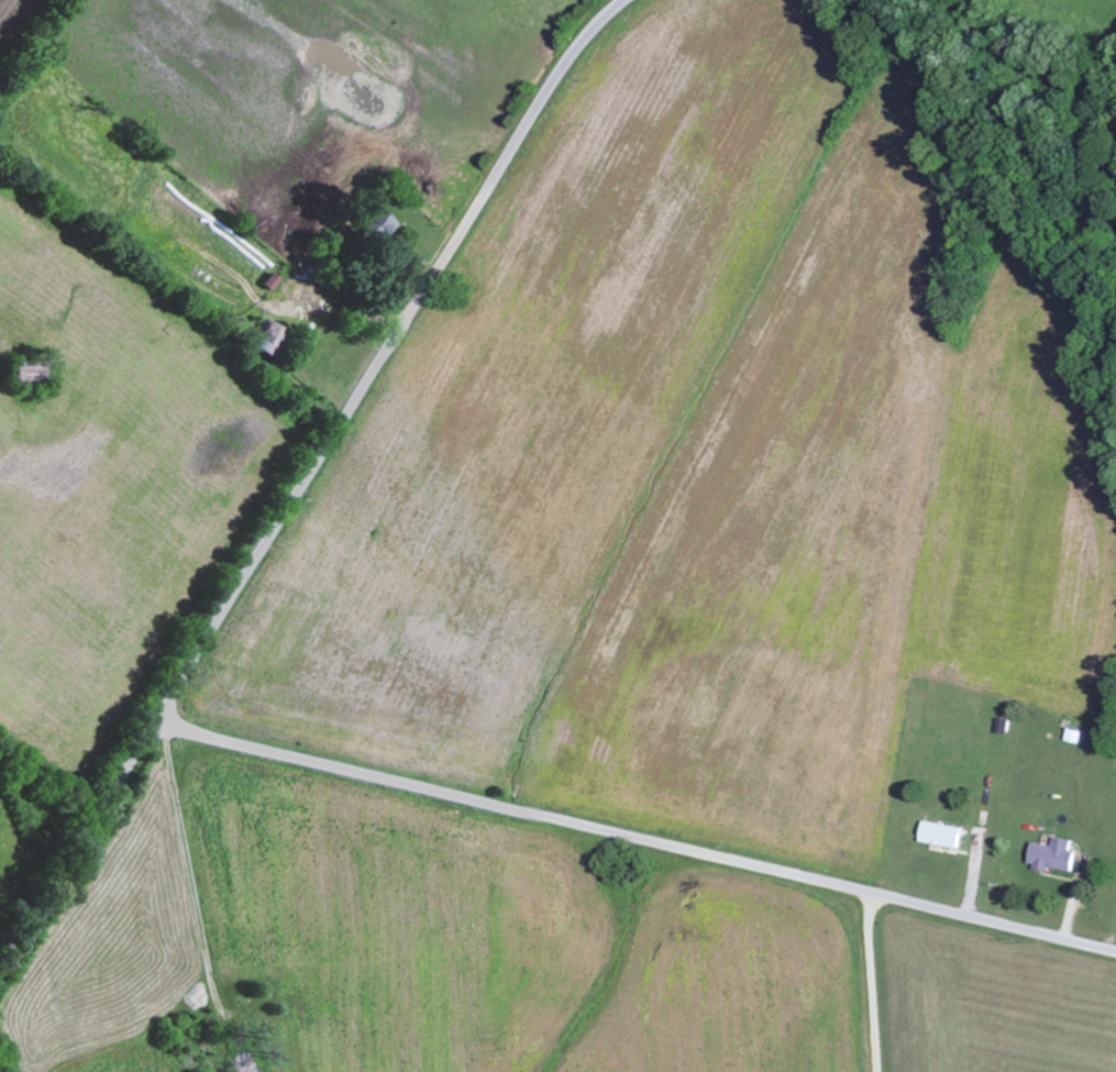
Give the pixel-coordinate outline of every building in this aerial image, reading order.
[(48,384),(48,361),(30,360),(30,364),(20,364),(20,384),(48,384)] [(963,848),(967,828),(926,819),(922,840),(963,848)] [(1077,840),(1058,836),(1056,845),(1034,840),(1029,864),(1054,869),(1055,867),(1076,871),(1081,850),(1075,848),(1077,840)]
